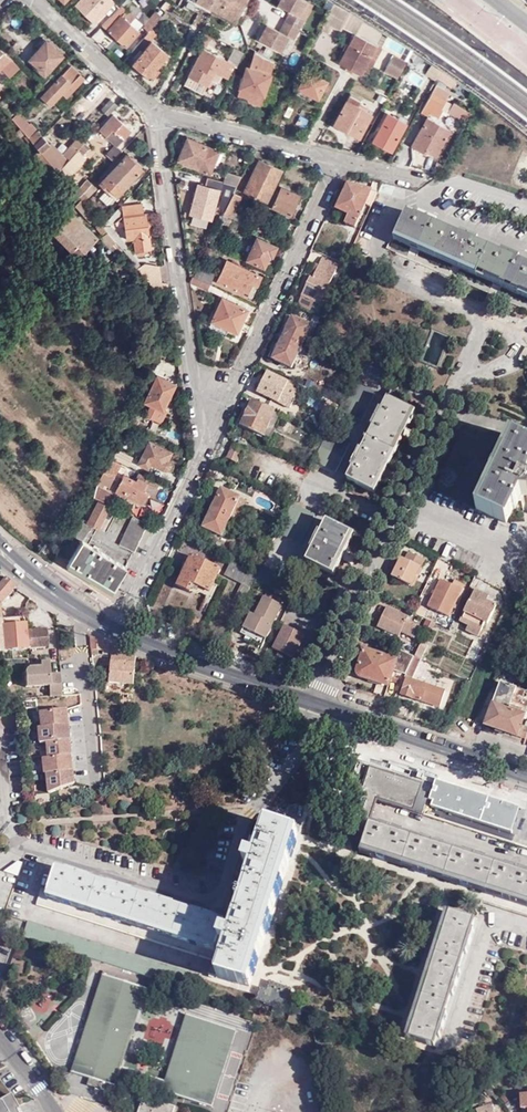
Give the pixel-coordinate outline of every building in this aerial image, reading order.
[(75,4),(93,21),(100,14),(106,19),(107,18),(118,7),(111,0),(78,0),(75,4)] [(246,15),(250,6),(245,4),(247,0),(197,0),(196,1),(235,22),(241,12),(246,15)] [(298,28),(303,18),(298,15),(306,1),(304,0),(278,0),(276,4),(288,11),(283,20),(289,24),(298,28)] [(350,12),(334,2),(323,23),(331,27),(340,32),(350,12)] [(106,19),(101,25),(102,26),(107,21),(119,8),(121,6),(121,5),(120,4),(107,18),(106,19)] [(119,8),(107,21),(102,26),(125,46),(139,30),(129,22),(135,16),(126,8),(126,9),(121,5),(121,6),(119,8)] [(158,19),(160,16),(155,12),(143,27),(148,31),(158,19)] [(241,25),(246,15),(241,12),(235,22),(241,25)] [(148,31),(137,45),(143,50),(164,24),(158,19),(148,31)] [(257,39),(279,50),(287,36),(284,34),(289,24),(283,20),(277,30),(265,24),(257,39)] [(331,27),(323,23),(320,30),(327,34),(331,27)] [(287,36),(292,39),(297,29),(298,28),(289,24),(284,34),(287,36)] [(361,74),(364,70),(377,45),(354,33),(338,63),(361,74)] [(206,46),(209,38),(204,36),(201,44),(206,46)] [(38,71),(45,77),(64,57),(44,38),(36,46),(40,49),(28,62),(38,71)] [(168,56),(152,42),(132,63),(151,80),(159,71),(157,69),(168,56)] [(377,45),(364,70),(368,73),(382,47),(377,45)] [(234,66),(237,67),(244,53),(234,48),(227,62),(202,49),(188,76),(206,86),(210,79),(216,83),(220,75),(227,79),(234,66)] [(17,68),(0,50),(0,79),(1,80),(7,74),(9,76),(17,68)] [(269,75),(273,60),(255,51),(250,68),(246,67),(237,96),(247,99),(250,92),(264,97),(271,75),(269,75)] [(312,57),(307,54),(304,59),(309,63),(312,57)] [(392,63),(403,69),(406,62),(396,56),(392,63)] [(415,57),(412,65),(424,70),(427,61),(415,57)] [(384,72),(397,79),(403,69),(392,63),(389,62),(384,72)] [(438,76),(440,71),(431,64),(428,70),(438,76)] [(51,107),(81,75),(71,66),(41,98),(51,107)] [(43,86),(48,81),(45,77),(38,71),(35,75),(40,80),(38,81),(43,86)] [(327,82),(307,71),(296,92),(309,100),(311,96),(318,99),(327,82)] [(450,87),(454,81),(440,71),(438,76),(437,78),(450,87)] [(411,95),(415,87),(405,81),(401,89),(411,95)] [(469,102),(474,95),(454,81),(450,87),(469,102)] [(441,107),(445,100),(431,93),(423,109),(439,117),(444,108),(441,107)] [(0,97),(0,105),(12,119),(18,113),(2,95),(0,97)] [(477,107),(481,100),(474,95),(469,102),(477,107)] [(109,116),(118,106),(110,99),(101,109),(109,116)] [(452,100),(445,113),(463,123),(470,109),(452,100)] [(372,115),(346,101),(335,122),(348,129),(347,132),(359,139),(372,115)] [(30,125),(19,112),(18,113),(12,119),(19,128),(20,128),(25,134),(28,139),(38,131),(32,123),(30,125)] [(116,146),(117,146),(132,130),(114,114),(100,130),(116,146)] [(392,150),(406,125),(387,115),(373,140),(392,150)] [(437,157),(450,131),(427,118),(411,147),(424,154),(426,151),(437,157)] [(14,144),(22,136),(25,134),(20,128),(9,138),(14,144)] [(35,146),(44,138),(40,133),(30,141),(35,146)] [(32,148),(35,146),(30,141),(28,139),(25,134),(22,136),(32,148)] [(50,144),(44,138),(35,146),(52,167),(57,173),(80,148),(83,144),(85,143),(78,137),(64,153),(53,142),(50,144)] [(206,172),(215,150),(189,139),(179,161),(206,172)] [(89,149),(83,144),(80,148),(85,153),(89,149)] [(52,167),(35,146),(32,148),(27,153),(31,158),(29,159),(37,168),(35,170),(41,177),(49,170),(52,167)] [(113,162),(123,151),(117,146),(116,146),(107,156),(113,162)] [(80,148),(57,173),(64,181),(67,186),(72,181),(66,174),(85,153),(80,148)] [(118,199),(144,171),(127,155),(101,183),(118,199)] [(245,191),(267,202),(282,171),(259,160),(245,191)] [(57,173),(52,167),(49,170),(61,184),(64,181),(57,173)] [(237,186),(243,176),(227,172),(225,182),(237,186)] [(234,193),(237,186),(225,182),(207,177),(205,186),(197,184),(190,214),(212,219),(220,190),(222,190),(221,192),(223,193),(219,209),(224,211),(234,193)] [(84,193),(91,186),(86,181),(79,189),(84,193)] [(96,189),(92,185),(91,186),(84,193),(79,199),(81,202),(83,204),(96,189)] [(372,207),(378,193),(347,185),(336,209),(349,216),(346,223),(356,228),(357,226),(362,214),(366,205),(372,207)] [(290,216),(299,196),(282,188),(272,207),(290,216)] [(79,199),(84,193),(79,189),(75,194),(79,199)] [(241,197),(234,193),(224,211),(223,214),(228,216),(234,219),(248,225),(250,220),(234,212),(241,197)] [(96,220),(83,204),(81,202),(75,206),(90,224),(92,222),(104,236),(102,238),(109,247),(115,242),(114,241),(101,226),(96,220)] [(136,252),(152,250),(147,215),(144,215),(142,205),(123,208),(128,240),(134,239),(136,252)] [(270,213),(266,210),(258,226),(263,228),(270,213)] [(101,226),(111,216),(105,211),(96,220),(101,226)] [(397,237),(526,294),(526,265),(513,259),(514,256),(511,255),(510,257),(472,241),(473,239),(469,237),(468,239),(431,222),(431,221),(428,219),(427,221),(407,212),(397,237)] [(96,238),(70,214),(53,232),(72,249),(71,251),(78,257),(96,238)] [(228,216),(223,214),(220,220),(225,223),(228,216)] [(366,216),(362,214),(357,226),(361,228),(366,216)] [(116,221),(111,216),(101,226),(114,241),(119,236),(111,226),(116,221)] [(231,226),(234,219),(228,216),(225,223),(231,226)] [(263,228),(258,226),(256,229),(266,234),(268,230),(263,228)] [(125,244),(119,236),(114,241),(115,242),(118,245),(120,248),(125,244)] [(272,256),(275,246),(255,237),(246,258),(264,267),(269,255),(272,256)] [(143,265),(125,244),(120,248),(137,269),(143,265)] [(339,255),(336,260),(344,264),(347,258),(339,255)] [(320,305),(338,265),(323,258),(313,279),(310,278),(298,304),(311,311),(315,303),(320,305)] [(262,277),(226,260),(217,281),(252,298),(262,277)] [(162,288),(160,267),(145,264),(143,265),(137,269),(154,288),(162,288)] [(198,264),(192,277),(210,285),(213,278),(208,275),(210,270),(198,264)] [(192,277),(190,280),(192,289),(196,291),(199,285),(208,289),(210,285),(192,277)] [(247,309),(221,297),(211,320),(236,332),(247,309)] [(311,336),(314,328),(293,318),(273,360),(292,368),(293,367),(297,369),(301,360),(297,358),(308,335),(311,336)] [(279,402),(289,382),(267,371),(258,392),(279,402)] [(162,410),(175,384),(157,375),(144,401),(162,410)] [(388,399),(400,405),(404,395),(393,390),(388,399)] [(330,399),(324,411),(336,416),(339,410),(341,404),(330,399)] [(411,411),(400,405),(388,399),(379,418),(376,416),(374,421),(377,422),(358,459),(356,457),(353,462),(356,463),(347,480),(371,492),(411,411)] [(275,411),(253,402),(243,425),(263,435),(275,411)] [(316,429),(320,431),(327,434),(328,433),(336,416),(324,411),(316,429)] [(124,440),(129,443),(133,434),(128,432),(124,440)] [(511,436),(477,509),(507,523),(520,495),(526,498),(526,443),(511,436)] [(172,453),(150,442),(140,464),(150,470),(153,465),(164,471),(168,471),(169,469),(171,466),(170,463),(168,460),(172,453)] [(237,464),(244,449),(235,444),(227,459),(237,464)] [(128,466),(132,458),(116,450),(112,458),(128,466)] [(120,466),(109,460),(103,473),(114,480),(120,466)] [(144,492),(148,485),(144,483),(147,479),(140,475),(136,482),(123,476),(115,492),(142,506),(148,494),(144,492)] [(158,489),(148,485),(144,492),(148,494),(154,497),(158,489)] [(95,498),(112,507),(117,496),(99,487),(95,498)] [(222,489),(213,509),(231,518),(240,498),(222,489)] [(82,519),(68,540),(74,544),(78,539),(82,541),(87,532),(89,533),(93,525),(101,529),(112,509),(93,500),(84,521),(82,519)] [(231,518),(213,509),(204,528),(222,536),(226,528),(231,518)] [(135,553),(148,525),(133,518),(120,546),(135,553)] [(231,518),(226,528),(231,530),(236,520),(231,518)] [(351,533),(327,521),(318,540),(315,539),(313,542),(316,544),(308,562),(332,574),(351,533)] [(264,534),(275,540),(279,533),(283,525),(277,522),(273,529),(267,527),(264,534)] [(258,538),(272,546),(275,540),(264,534),(261,532),(258,538)] [(114,589),(127,568),(82,541),(69,562),(114,589)] [(423,559),(409,552),(405,560),(402,559),(393,577),(411,586),(423,559)] [(221,570),(192,556),(178,586),(191,592),(194,585),(210,592),(221,570)] [(251,589),(255,581),(257,576),(251,573),(231,563),(224,576),(242,584),(251,589)] [(257,576),(261,568),(256,565),(251,573),(257,576)] [(14,587),(13,586),(11,583),(8,581),(4,578),(0,582),(0,604),(14,587)] [(450,619),(466,587),(456,582),(453,586),(441,581),(428,608),(450,619)] [(236,599),(244,603),(251,589),(242,584),(236,599)] [(490,596),(475,588),(460,623),(468,627),(467,631),(478,636),(485,624),(488,625),(497,605),(488,601),(490,596)] [(283,608),(264,599),(255,618),(251,616),(244,631),(267,641),(283,608)] [(408,618),(387,607),(378,628),(394,636),(396,632),(412,639),(418,626),(407,621),(408,618)] [(19,625),(21,618),(0,620),(0,626),(19,625)] [(24,624),(19,625),(0,626),(3,651),(26,649),(24,632),(24,624)] [(274,651),(280,654),(287,657),(294,660),(305,636),(285,627),(274,651)] [(46,629),(33,631),(32,649),(44,648),(48,644),(46,629)] [(446,648),(450,636),(438,632),(434,643),(446,648)] [(133,683),(136,657),(89,635),(90,650),(103,651),(103,655),(111,656),(108,680),(133,683)] [(416,657),(423,660),(429,647),(422,644),(416,657)] [(397,672),(405,675),(414,656),(398,649),(395,658),(400,660),(397,672)] [(388,687),(396,662),(366,652),(359,677),(388,687)] [(414,680),(423,660),(416,657),(407,677),(414,680)] [(62,696),(60,674),(49,674),(48,662),(40,662),(40,667),(29,668),(24,673),(25,687),(48,685),(49,696),(62,696)] [(440,709),(445,693),(407,681),(402,696),(440,709)] [(499,688),(490,712),(485,711),(480,723),(518,737),(519,735),(526,738),(526,735),(526,727),(522,725),(526,710),(526,698),(499,688)] [(76,786),(69,704),(38,707),(45,788),(76,786)] [(352,813),(370,819),(377,798),(421,812),(431,784),(368,764),(352,813)] [(35,807),(42,807),(41,798),(34,799),(35,807)] [(485,825),(484,814),(467,814),(467,825),(485,825)] [(263,820),(232,918),(220,956),(215,973),(253,985),(259,965),(277,908),(294,854),(301,832),(263,820)] [(360,852),(381,859),(423,873),(463,886),(506,900),(526,907),(526,873),(370,822),(360,852)] [(56,861),(44,899),(65,906),(106,919),(149,933),(192,947),(220,956),(232,918),(56,861)] [(476,921),(445,911),(439,931),(426,969),(413,1009),(404,1037),(435,1047),(476,921)] [(23,938),(193,992),(198,976),(28,923),(23,938)] [(146,989),(103,975),(72,1073),(102,1083),(100,1089),(113,1094),(118,1078),(211,1107),(235,1029),(185,1014),(164,1080),(121,1067),(146,989)] [(292,1011),(291,1022),(299,1023),(300,1012),(292,1011)] [(146,1027),(144,1037),(169,1042),(171,1032),(146,1027)] [(14,1108),(19,1106),(14,1095),(0,1103),(0,1111),(16,1111),(14,1108)] [(138,1111),(173,1111),(175,1107),(143,1097),(138,1111)]
